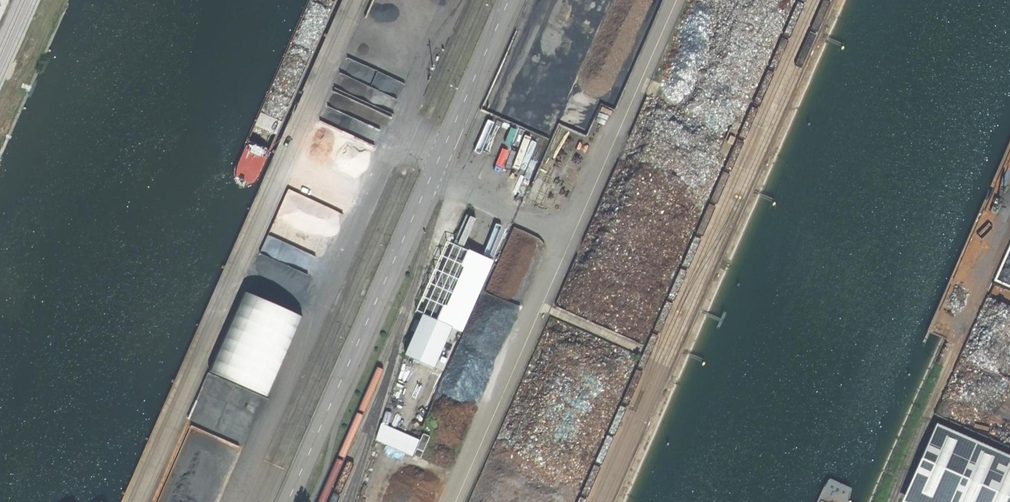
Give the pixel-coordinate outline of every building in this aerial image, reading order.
[(580,174),(573,171),(570,179),(576,182),(580,174)] [(543,184),(537,181),(529,198),(543,204),(549,190),(542,187),(543,184)] [(481,258),(453,246),(422,315),(451,328),(481,258)] [(514,275),(515,283),(528,283),(528,275),(514,275)] [(303,316),(245,290),(209,372),(267,398),(303,316)] [(434,366),(451,328),(422,315),(405,354),(434,366)] [(905,493),(926,501),(1009,501),(1009,456),(936,423),(905,493)] [(413,451),(405,466),(413,468),(420,455),(413,451)]
